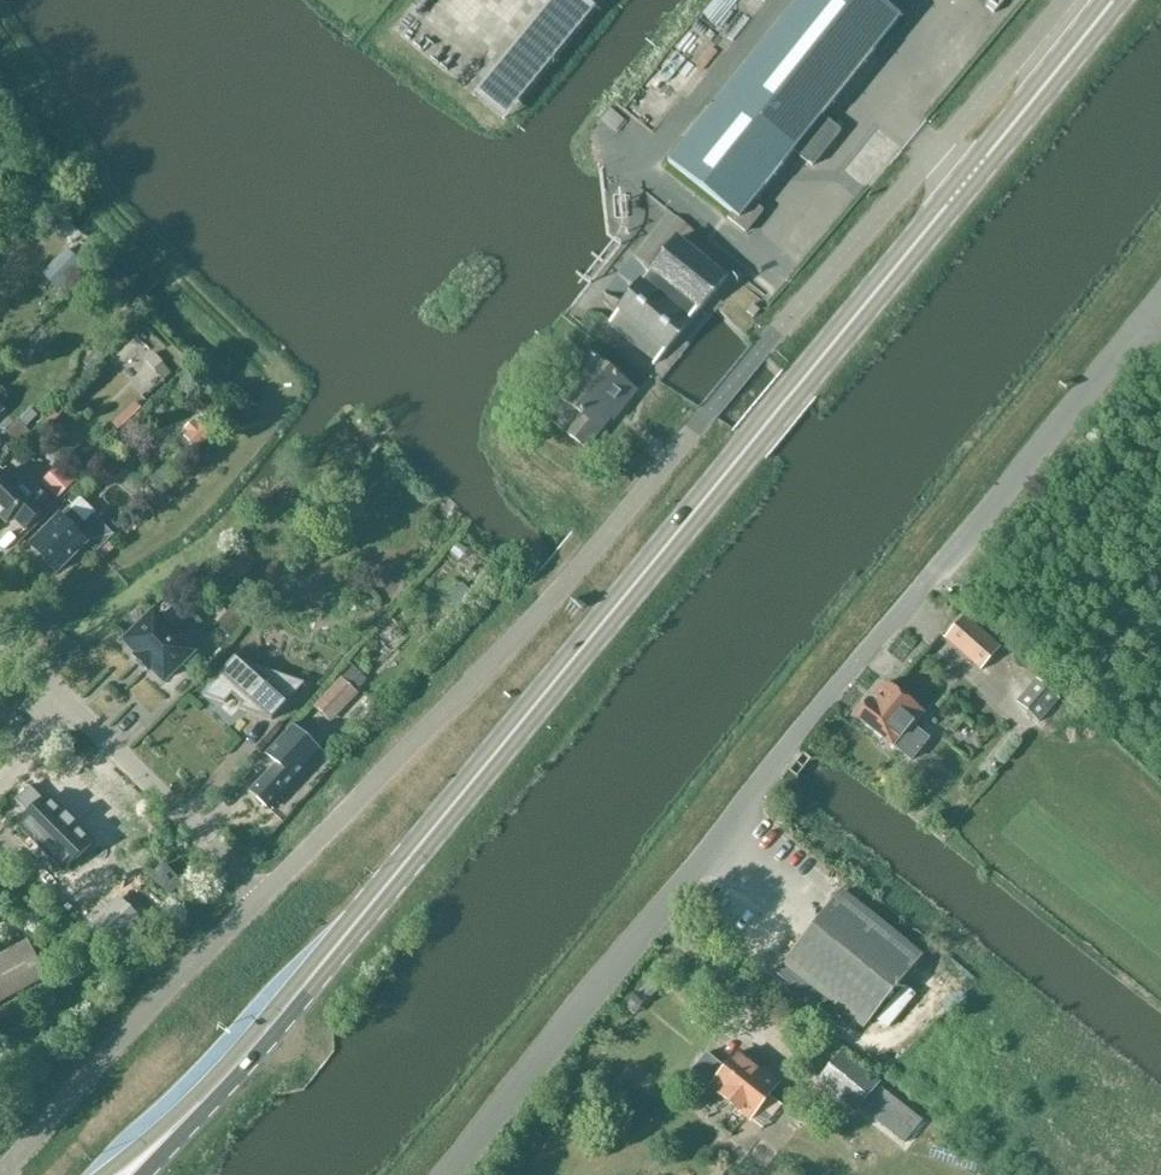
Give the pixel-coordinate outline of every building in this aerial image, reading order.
[(824,116),(902,19),(878,0),(799,0),(669,163),(733,213),(728,219),(747,233),(748,233),(764,213),(763,212),(764,210),(754,203),(795,152),(814,166),(842,131),(824,116)] [(519,130),(518,107),(499,108),(500,131),(519,130)] [(610,128),(604,141),(621,149),(627,136),(610,128)] [(698,311),(727,277),(678,237),(651,270),(617,312),(619,314),(609,326),(655,364),(665,351),(666,352),(691,322),(690,321),(698,311)] [(59,260),(43,276),(59,291),(75,275),(59,260)] [(577,413),(563,431),(586,449),(619,407),(622,409),(636,392),(597,361),(564,403),(577,413)] [(164,381),(172,375),(164,366),(156,372),(164,381)] [(60,405),(44,422),(49,427),(65,411),(60,405)] [(198,451),(215,434),(202,420),(185,436),(198,451)] [(0,440),(0,442),(12,454),(31,434),(19,421),(0,440)] [(367,445),(360,453),(367,459),(374,451),(367,445)] [(77,479),(62,464),(42,484),(57,500),(77,479)] [(9,523),(13,520),(25,532),(46,511),(45,510),(53,504),(38,489),(32,495),(7,469),(0,476),(0,514),(9,523)] [(151,481),(165,494),(173,486),(159,473),(151,481)] [(64,517),(33,547),(58,573),(86,544),(97,555),(114,536),(113,535),(98,519),(95,517),(87,525),(71,509),(70,509),(62,515),(64,517)] [(104,514),(98,519),(113,535),(122,527),(117,522),(115,525),(104,514)] [(464,587),(456,595),(464,602),(472,595),(464,587)] [(233,607),(218,625),(231,636),(246,618),(233,607)] [(165,675),(192,649),(157,613),(130,639),(136,646),(134,648),(153,667),(156,665),(165,675)] [(944,639),(980,672),(1000,649),(964,617),(944,639)] [(306,684),(236,659),(203,696),(225,704),(233,696),(243,705),(239,709),(273,721),(306,684)] [(341,677),(314,707),(332,723),(358,695),(355,692),(366,680),(353,667),(342,679),(341,677)] [(1039,724),(1059,701),(1036,680),(1016,704),(1039,724)] [(911,763),(930,740),(915,727),(924,715),(886,684),(871,702),(870,701),(856,718),(894,748),(911,763)] [(270,810),(296,781),(318,757),(291,731),(267,756),(277,765),(251,793),(270,810)] [(21,825),(65,870),(92,844),(48,799),(21,825)] [(183,883),(163,864),(149,878),(169,897),(183,883)] [(841,893),(785,963),(866,1028),(922,958),(841,893)] [(134,933),(114,914),(94,934),(112,953),(134,933)] [(0,966),(0,1003),(47,978),(28,944),(13,952),(16,957),(0,966)] [(648,1001),(639,993),(632,1001),(640,1009),(648,1001)] [(781,1084),(765,1070),(742,1051),(727,1069),(707,1053),(692,1072),(711,1089),(720,1097),(752,1122),(781,1084)] [(881,1083),(843,1051),(817,1083),(856,1114),(881,1083)] [(929,1115),(904,1146),(918,1156),(942,1126),(929,1115)] [(860,1118),(852,1130),(871,1143),(879,1131),(860,1118)]
